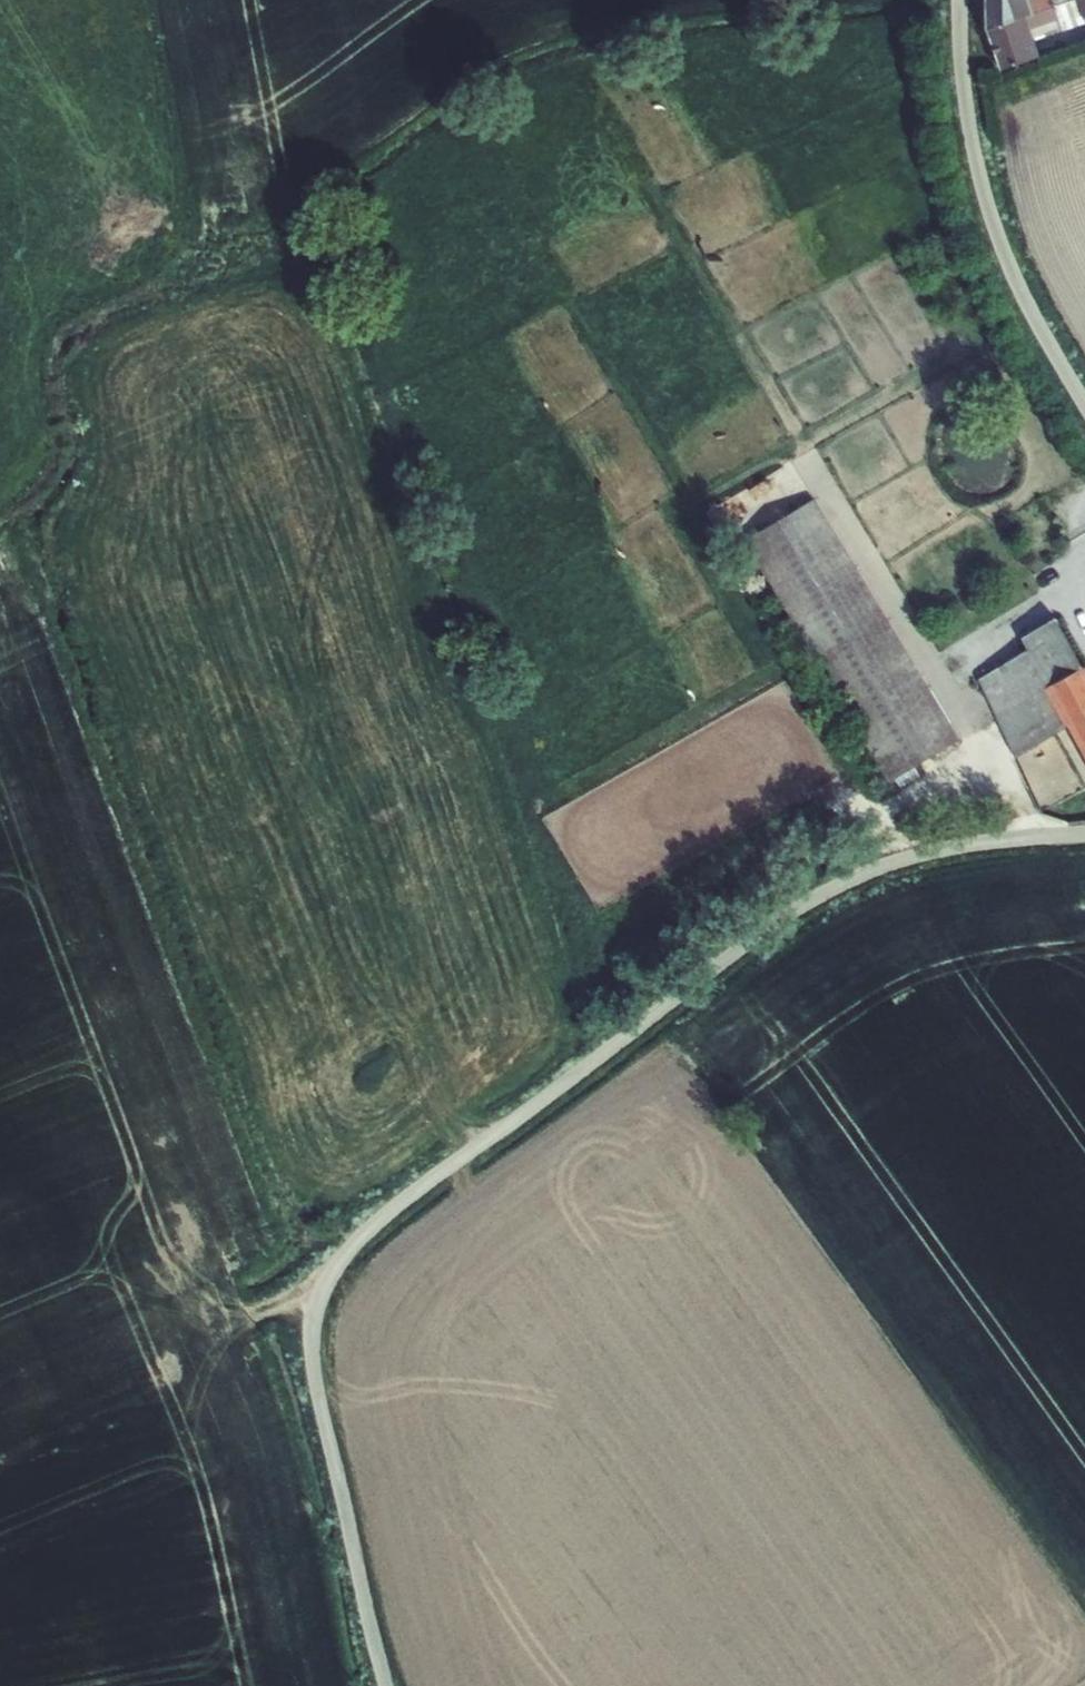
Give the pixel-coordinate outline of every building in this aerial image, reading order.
[(988,29),(1002,70),(1037,57),(1030,38),(1028,30),(1058,19),(1061,27),(1062,30),(1084,22),(1084,0),(1072,0),(1055,6),(988,29)] [(1055,6),(1053,0),(988,0),(988,29),(1055,6)] [(1028,30),(1030,38),(1061,27),(1058,19),(1028,30)] [(978,395),(892,445),(952,557),(1039,508),(978,395)] [(940,635),(985,617),(1036,710),(1029,720),(1037,750),(1059,795),(1084,781),(1084,697),(1015,568),(1058,544),(1039,508),(952,557),(892,445),(856,466),(940,635)] [(780,507),(949,796),(985,777),(815,486),(780,507)] [(985,617),(940,635),(980,715),(1014,777),(1033,808),(1059,795),(1037,750),(1029,720),(1036,710),(985,617)]
